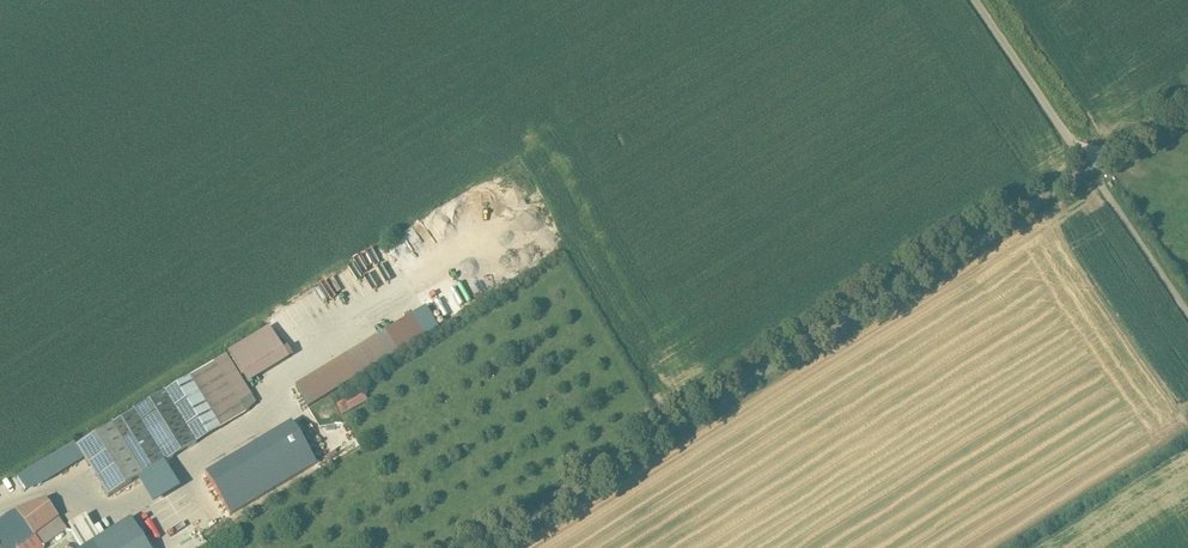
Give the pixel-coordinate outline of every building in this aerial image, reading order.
[(269,328),(228,353),(247,385),(289,360),(269,328)] [(388,337),(299,392),(308,408),(397,352),(388,337)] [(219,359),(76,447),(82,456),(108,498),(245,414),(226,384),(238,376),(226,356),(219,359)] [(368,402),(364,392),(337,403),(341,414),(368,402)] [(74,443),(17,479),(25,492),(82,456),(76,447),(74,443)] [(16,511),(5,520),(0,523),(0,547),(43,547),(42,547),(34,536),(58,518),(46,500),(16,511)] [(85,516),(68,527),(81,547),(83,547),(99,539),(85,516)] [(58,518),(34,536),(42,547),(67,529),(58,518)] [(111,547),(142,547),(134,534),(123,541),(122,538),(111,544),(113,547),(111,547)]
